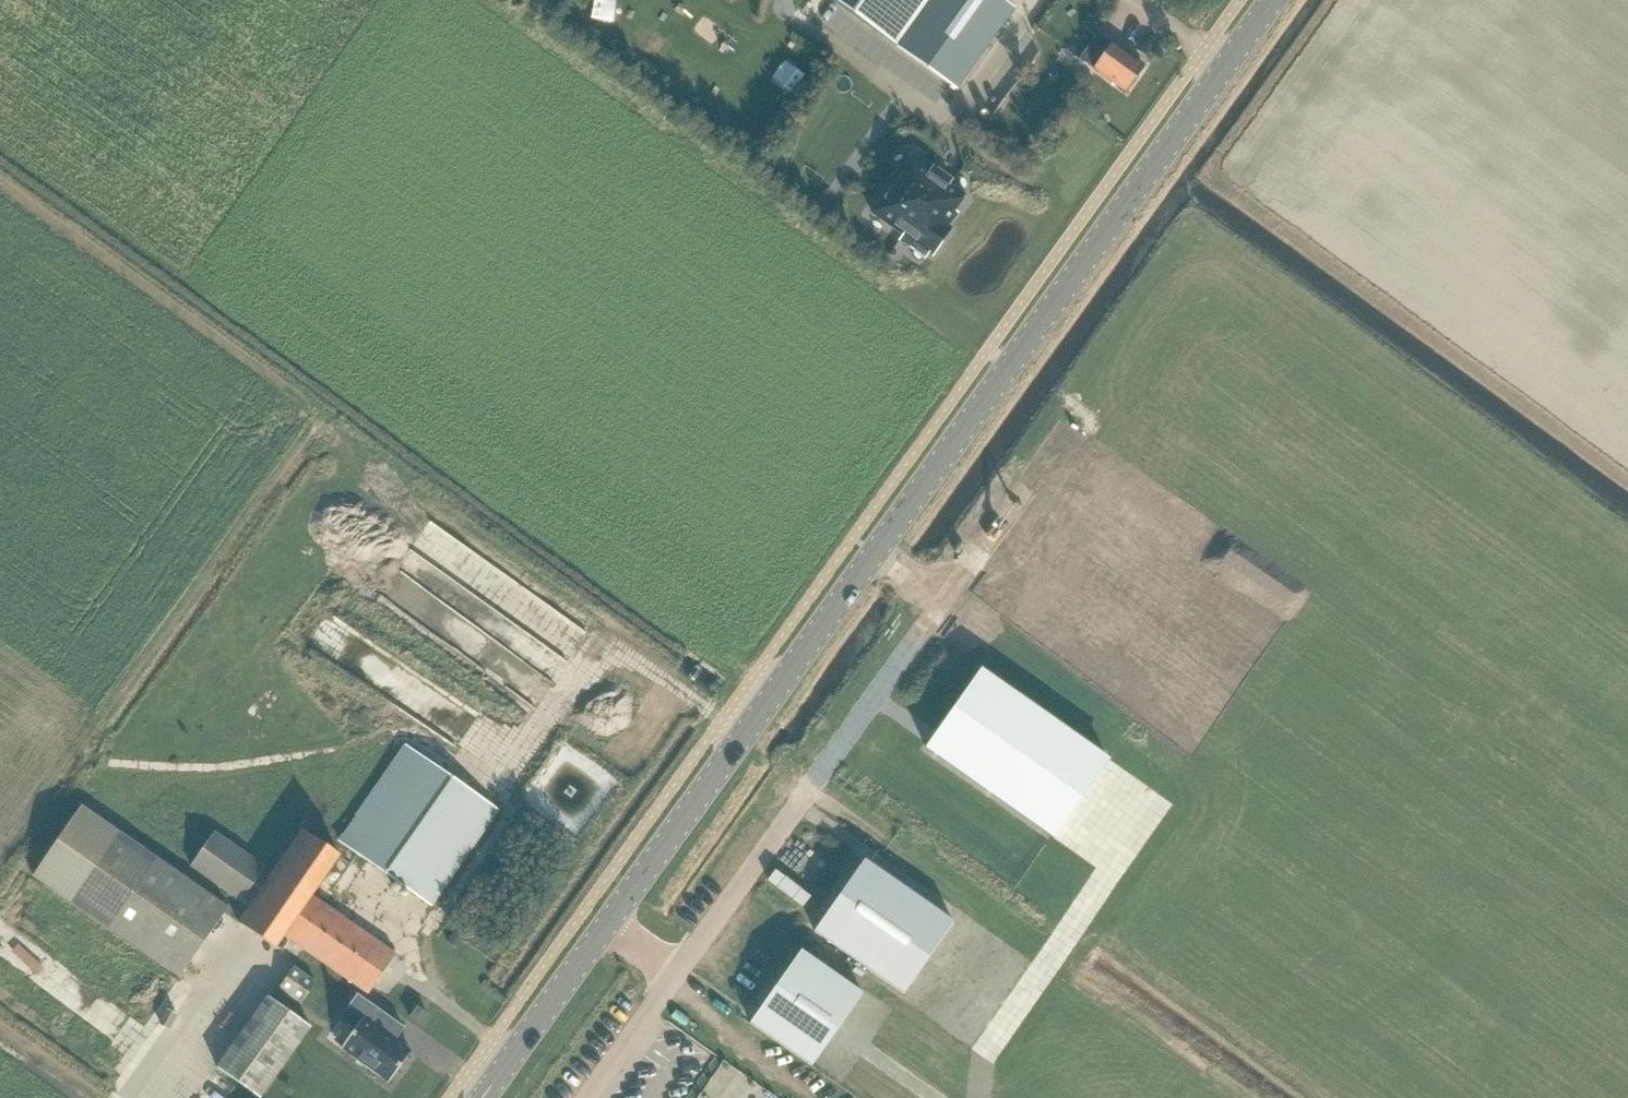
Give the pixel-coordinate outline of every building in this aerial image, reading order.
[(955,90),(1014,9),(1001,0),(832,0),(955,90)] [(1143,68),(1098,36),(1080,60),(1126,93),(1143,68)] [(912,161),(873,215),(904,238),(901,243),(911,251),(915,246),(933,259),(952,232),(948,230),(958,216),(956,214),(966,200),(950,188),(953,183),(935,169),(931,174),(912,161)] [(1036,554),(1016,582),(1148,677),(1166,653),(1142,635),(1143,632),(1036,554)] [(981,670),(926,749),(1051,836),(1106,758),(981,670)] [(405,745),(338,841),(431,906),(499,810),(405,745)] [(229,908),(120,831),(82,805),(34,875),(72,901),(179,978),(229,908)] [(215,832),(191,865),(251,908),(240,924),(276,950),(286,936),(369,994),(396,956),(313,896),(341,856),(305,831),(274,874),(215,832)] [(815,932),(903,994),(952,923),(864,861),(815,932)] [(750,1024),(811,1067),(862,994),(801,951),(750,1024)] [(294,966),(278,989),(301,1004),(317,982),(294,966)] [(411,1052),(394,1040),(393,1035),(390,1033),(396,1024),(403,1029),(404,1028),(357,995),(340,1019),(355,1029),(341,1049),(389,1083),(411,1052)] [(219,1069),(260,1097),(263,1097),(313,1028),(270,998),(219,1069)]
